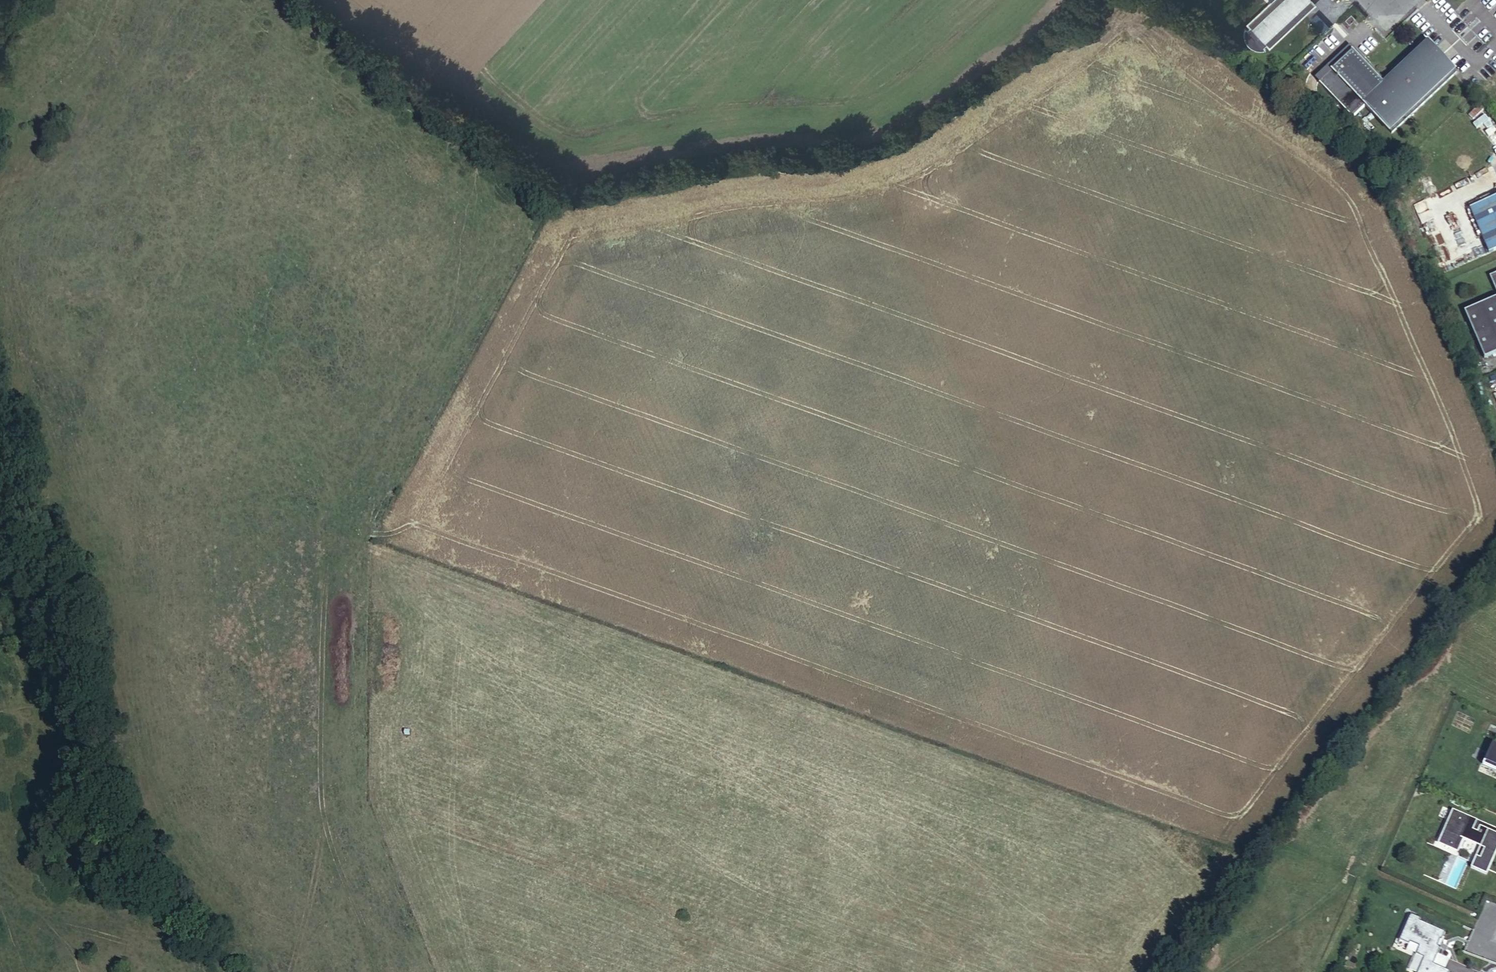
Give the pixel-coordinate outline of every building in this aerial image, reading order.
[(1249,28),(1248,28),(1247,29),(1246,30),(1245,31),(1245,32),(1244,33),(1244,34),(1243,35),(1243,36),(1243,37),(1243,38),(1243,39),(1243,40),(1243,41),(1243,42),(1244,43),(1244,44),(1245,45),(1245,46),(1246,46),(1247,47),(1247,48),(1248,48),(1249,49),(1250,49),(1251,50),(1252,50),(1253,50),(1254,50),(1255,50),(1256,50),(1257,50),(1258,50),(1259,50),(1260,49),(1261,49),(1262,48),(1263,47),(1264,47),(1264,46),(1265,45),(1268,48),(1313,6),(1308,0),(1301,0),(1300,0),(1272,0),(1246,24),(1249,28)] [(1354,51),(1319,85),(1352,120),(1365,108),(1392,135),(1457,74),(1425,41),(1383,81),(1354,51)] [(1319,85),(1314,89),(1348,124),(1352,120),(1319,85)] [(1468,208),(1487,254),(1495,250),(1495,196),(1468,208)] [(1487,277),(1495,297),(1495,273),(1487,277)] [(1462,312),(1481,359),(1495,353),(1495,298),(1462,312)] [(1491,743),(1483,762),(1495,767),(1495,745),(1491,743)] [(1483,762),(1481,765),(1495,771),(1495,767),(1483,762)] [(1452,810),(1438,843),(1457,852),(1463,839),(1480,846),(1471,867),(1486,873),(1495,850),(1495,833),(1479,826),(1477,831),(1472,829),(1476,821),(1452,810)] [(1410,916),(1399,942),(1409,947),(1410,945),(1419,949),(1416,957),(1424,960),(1419,971),(1447,971),(1434,966),(1441,949),(1438,948),(1440,942),(1442,942),(1445,934),(1418,922),(1419,920),(1410,916)]
